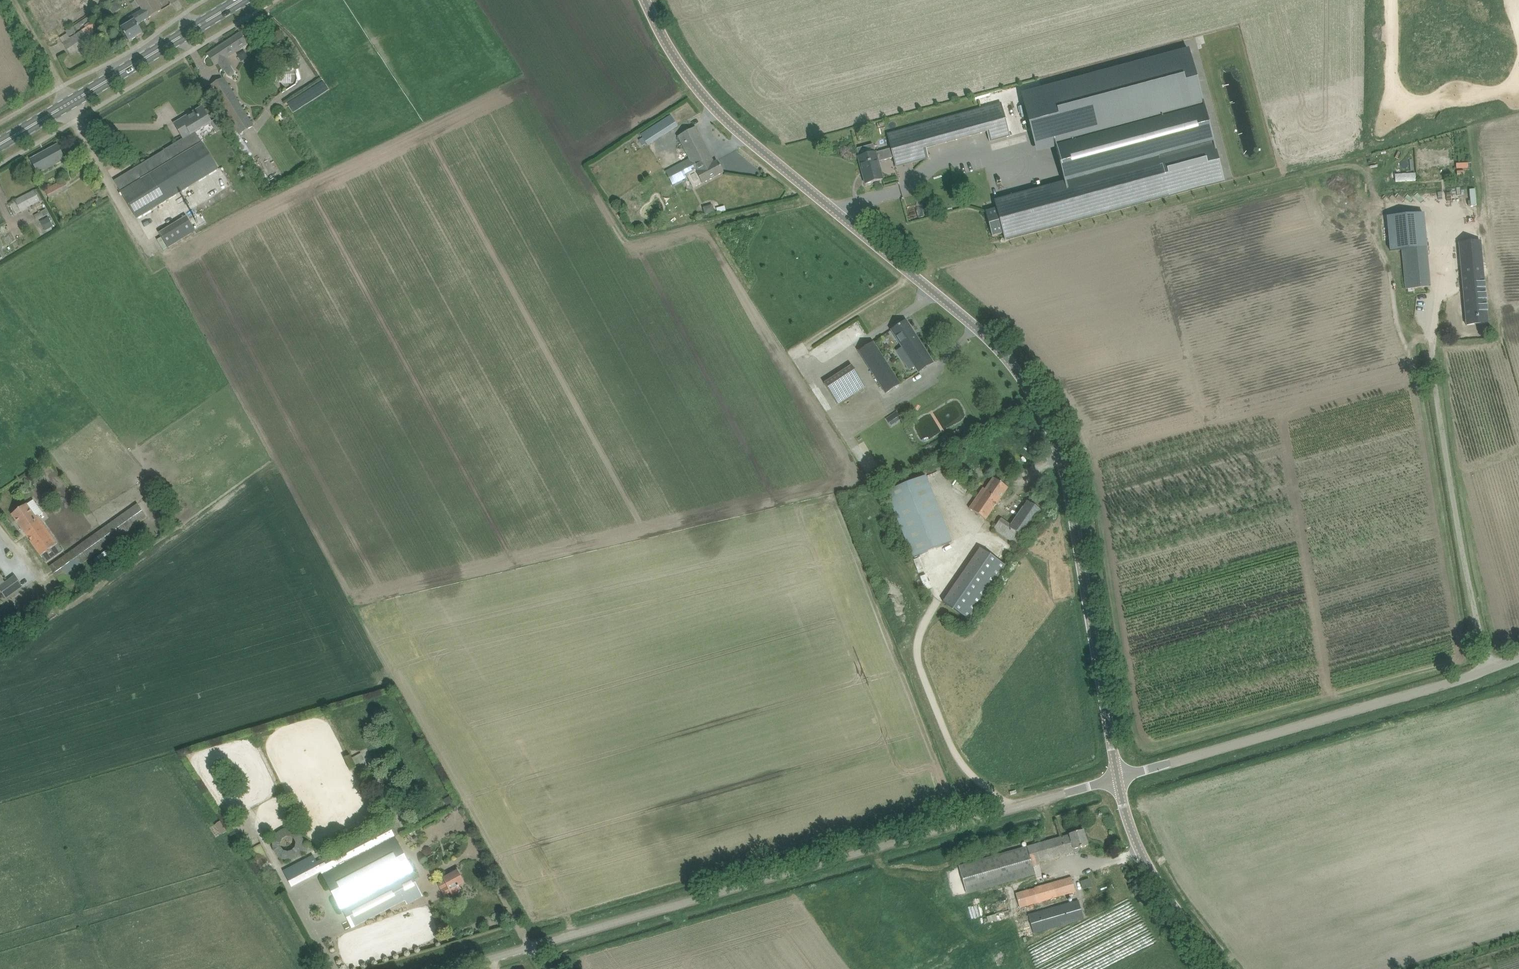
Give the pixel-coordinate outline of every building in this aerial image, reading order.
[(156,0),(137,0),(143,10),(148,18),(162,10),(156,0)] [(138,24),(148,18),(143,10),(130,18),(132,22),(122,28),(130,41),(143,33),(138,24)] [(82,30),(70,38),(63,42),(69,52),(70,55),(77,51),(79,55),(92,47),(86,35),(89,34),(96,29),(93,23),(92,24),(86,27),(82,30)] [(73,26),(65,31),(67,34),(69,36),(76,32),(73,26)] [(234,70),(232,66),(226,57),(247,44),(240,33),(208,54),(215,64),(219,62),(227,75),(228,76),(230,77),(232,76),(233,76),(234,74),(235,72),(234,70)] [(997,208),(986,211),(993,236),(1003,233),(1005,241),(1006,240),(1169,196),(1222,182),(1212,143),(1214,143),(1189,51),(1022,96),(1031,131),(1050,126),(1056,148),(1065,181),(995,200),(994,200),(997,208)] [(224,78),(211,87),(226,109),(242,133),(255,124),(237,98),(224,78)] [(926,148),(987,132),(990,141),(1010,136),(1001,103),(887,134),(891,148),(894,157),(910,153),(913,162),(929,158),(926,148)] [(115,181),(138,219),(219,169),(203,142),(202,143),(196,132),(211,122),(217,133),(224,128),(218,118),(212,122),(202,107),(194,111),(175,123),(182,135),(184,138),(133,169),(115,181)] [(283,112),(278,115),(282,122),(287,119),(283,112)] [(641,134),(643,137),(638,140),(642,146),(647,143),(648,145),(678,126),(672,115),(641,134)] [(675,165),(676,166),(666,171),(673,185),(690,177),(695,187),(715,177),(724,172),(718,161),(714,162),(696,127),(687,132),(679,136),(690,157),(675,165)] [(66,159),(63,154),(58,145),(31,160),(39,174),(66,159)] [(894,157),(891,148),(876,152),(858,157),(866,184),(883,179),(878,161),(894,157)] [(1415,180),(1414,172),(1394,173),(1394,181),(1415,180)] [(64,179),(45,189),(49,198),(68,188),(64,179)] [(19,213),(44,200),(38,189),(13,202),(10,204),(9,204),(10,206),(12,206),(16,214),(19,213)] [(1423,213),(1387,216),(1390,250),(1402,249),(1403,251),(1404,263),(1405,279),(1406,289),(1408,289),(1414,288),(1430,287),(1429,277),(1427,247),(1423,213)] [(160,233),(168,247),(195,231),(187,216),(160,233)] [(49,217),(42,220),(47,230),(54,226),(49,217)] [(1481,242),(1459,244),(1466,319),(1487,317),(1488,323),(1488,317),(1481,242)] [(893,329),(909,357),(903,361),(909,370),(915,366),(919,372),(925,368),(933,363),(906,321),(898,326),(893,329)] [(885,394),(900,384),(874,342),(858,352),(885,394)] [(866,386),(852,365),(824,383),(838,404),(866,386)] [(956,457),(952,462),(957,466),(961,461),(956,457)] [(944,519),(926,475),(887,491),(914,557),(941,546),(932,524),(944,519)] [(986,519),(1002,496),(1008,487),(994,478),(986,489),(984,488),(970,508),(986,519)] [(994,529),(1002,534),(999,538),(1006,542),(1009,539),(1018,546),(1042,511),(1048,503),(1033,492),(1010,526),(1000,519),(994,529)] [(33,500),(31,502),(31,501),(12,514),(47,563),(64,552),(39,517),(41,515),(43,513),(33,500)] [(61,584),(70,577),(78,573),(75,568),(147,518),(138,504),(50,566),(61,584)] [(981,546),(957,580),(981,597),(1005,564),(981,546)] [(6,599),(22,587),(14,575),(5,582),(3,579),(0,575),(0,590),(6,599)] [(966,617),(981,597),(957,580),(942,600),(966,617)] [(352,758),(356,765),(365,760),(362,753),(352,758)] [(371,783),(376,777),(371,774),(367,779),(371,783)] [(451,796),(446,798),(449,804),(454,802),(451,796)] [(216,824),(223,834),(228,831),(222,820),(216,824)] [(317,862),(321,871),(342,911),(344,910),(353,928),(406,901),(408,904),(422,897),(411,875),(414,874),(396,837),(394,837),(388,825),(317,862)] [(1069,835),(959,866),(966,894),(1035,874),(1033,867),(1040,865),(1039,862),(1048,859),(1065,854),(1074,852),(1074,849),(1088,845),(1084,830),(1069,834),(1069,835)] [(271,834),(273,844),(286,842),(284,831),(271,834)] [(292,887),(321,871),(317,862),(313,855),(309,858),(285,871),(292,887)] [(439,885),(440,887),(445,896),(451,892),(453,896),(460,892),(458,888),(460,887),(459,885),(464,883),(458,872),(444,879),(446,882),(439,885)] [(1071,878),(1016,893),(1020,908),(1075,892),(1071,878)] [(1090,878),(1085,880),(1086,884),(1082,885),(1083,889),(1092,886),(1090,878)] [(1078,901),(1028,915),(1033,934),(1083,919),(1078,901)]
